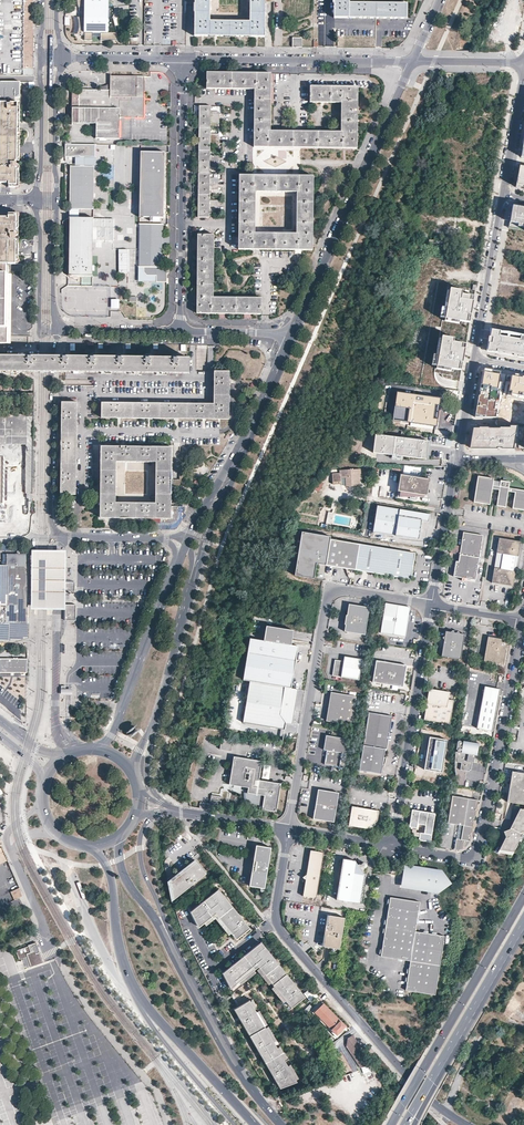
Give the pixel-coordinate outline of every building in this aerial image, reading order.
[(23,75),(22,68),(23,0),(0,0),(0,75),(23,75)] [(108,0),(77,0),(77,1),(78,3),(78,5),(79,7),(86,7),(86,17),(78,17),(79,21),(79,25),(79,28),(78,34),(84,34),(84,40),(91,40),(91,33),(99,33),(99,40),(117,40),(112,18),(107,18),(108,0)] [(195,6),(195,36),(199,36),(216,36),(239,36),(256,37),(265,37),(265,6),(265,0),(250,0),(250,3),(250,22),(210,21),(210,0),(195,0),(195,6)] [(334,7),(334,18),(407,19),(407,4),(350,3),(350,0),(334,0),(334,7)] [(496,38),(498,31),(490,29),(488,36),(496,38)] [(292,47),(302,47),(302,38),(293,37),(292,47)] [(271,73),(207,72),(206,88),(215,88),(243,89),(254,89),(254,94),(254,115),(254,140),(253,148),(272,148),(291,148),(302,148),(334,148),(357,148),(357,89),(357,86),(310,86),(309,102),(341,102),(341,105),(341,131),(309,131),(271,130),(271,73)] [(118,138),(119,117),(143,117),(144,77),(110,76),(110,90),(79,89),(79,90),(78,107),(78,108),(72,108),(72,123),(96,123),(96,138),(118,138)] [(1,103),(6,103),(12,103),(18,103),(18,98),(18,97),(20,97),(20,82),(0,82),(0,103),(1,103)] [(21,140),(20,140),(20,139),(20,136),(20,135),(21,135),(21,131),(20,131),(20,105),(18,105),(18,103),(12,103),(12,105),(10,105),(10,104),(8,104),(8,105),(6,105),(6,103),(1,103),(0,108),(0,109),(0,137),(0,138),(0,140),(0,144),(20,144),(21,144),(21,140)] [(218,187),(218,180),(210,180),(210,165),(218,165),(218,158),(210,158),(211,143),(219,143),(219,136),(211,136),(211,121),(219,121),(219,114),(211,113),(211,106),(199,106),(198,217),(210,217),(210,209),(218,209),(218,202),(210,202),(210,188),(210,187),(218,187)] [(20,144),(0,144),(0,161),(7,161),(7,171),(7,176),(9,177),(9,183),(9,187),(19,187),(19,174),(19,173),(19,171),(20,167),(19,166),(17,165),(17,163),(15,162),(15,161),(16,161),(20,161),(20,144)] [(71,144),(66,144),(65,148),(65,156),(80,157),(84,157),(95,157),(95,145),(71,144)] [(163,218),(165,152),(141,151),(139,217),(141,217),(139,217),(144,218),(144,217),(163,218)] [(2,170),(1,183),(9,183),(9,177),(7,176),(7,171),(7,161),(0,161),(0,170),(2,170)] [(519,165),(516,187),(523,189),(523,166),(519,165)] [(94,209),(94,166),(84,166),(80,166),(69,167),(69,209),(94,209)] [(240,175),(239,176),(239,209),(238,228),(238,250),(257,250),(287,250),(302,251),(312,251),(313,234),(313,213),(313,192),(313,177),(294,176),(260,176),(240,175)] [(508,228),(523,230),(523,206),(512,204),(508,228)] [(20,258),(19,258),(19,250),(19,241),(18,240),(15,240),(15,238),(16,238),(16,236),(18,235),(19,234),(19,213),(9,213),(9,218),(9,224),(7,224),(7,230),(6,239),(0,239),(0,274),(11,274),(11,266),(11,264),(20,264),(20,258)] [(93,275),(94,217),(69,217),(69,275),(93,275)] [(1,218),(1,230),(0,230),(0,239),(6,239),(7,230),(7,224),(9,224),(9,218),(1,218)] [(163,237),(163,224),(139,223),(139,250),(138,266),(144,266),(162,267),(163,244),(163,241),(163,237)] [(214,250),(214,235),(198,235),(197,314),(261,314),(261,298),(255,298),(213,297),(214,250)] [(118,249),(118,274),(128,274),(128,249),(118,249)] [(169,267),(162,267),(144,266),(144,272),(147,275),(156,275),(156,281),(167,281),(167,273),(169,273),(168,269),(169,267)] [(11,274),(0,274),(0,343),(10,343),(10,340),(10,319),(11,274)] [(465,294),(453,292),(448,320),(470,324),(471,316),(474,300),(464,299),(465,294)] [(111,300),(111,310),(119,310),(119,300),(111,300)] [(491,354),(500,355),(500,353),(523,357),(523,338),(505,335),(494,333),(493,340),(491,340),(491,354)] [(457,342),(445,340),(440,369),(462,373),(465,358),(466,347),(456,345),(457,342)] [(79,357),(80,373),(189,374),(189,359),(177,358),(154,358),(131,357),(103,357),(88,357),(79,357)] [(14,358),(10,358),(0,358),(0,371),(14,372),(14,358)] [(480,397),(476,418),(498,418),(502,395),(510,397),(514,376),(484,371),(480,397)] [(229,420),(229,372),(214,372),(214,404),(205,404),(173,403),(139,403),(112,403),(101,403),(101,418),(229,420)] [(523,399),(523,377),(514,376),(510,397),(523,399)] [(440,398),(397,392),(392,420),(436,427),(440,398)] [(76,494),(78,402),(62,402),(62,416),(62,443),(61,489),(61,494),(76,494)] [(30,414),(0,415),(0,520),(26,512),(22,498),(9,501),(9,494),(31,494),(30,414)] [(511,428),(473,429),(470,448),(504,449),(513,449),(517,427),(511,426),(511,428)] [(424,440),(374,435),(372,452),(422,458),(424,440)] [(122,518),(147,518),(150,519),(161,519),(161,521),(169,521),(169,523),(170,523),(173,521),(175,520),(177,517),(177,515),(178,506),(171,506),(171,502),(171,481),(171,457),(171,447),(151,447),(124,447),(102,447),(102,453),(101,479),(101,503),(101,518),(122,518)] [(339,470),(339,471),(334,472),(334,482),(342,481),(342,477),(350,476),(351,486),(362,485),(361,475),(362,475),(362,469),(339,470)] [(429,480),(400,475),(397,491),(426,496),(429,480)] [(507,488),(508,482),(499,480),(499,482),(492,481),(493,478),(477,476),(472,502),(488,504),(491,489),(498,490),(495,506),(504,507),(507,491),(514,492),(511,508),(523,510),(523,490),(507,488)] [(314,489),(319,492),(324,484),(320,481),(314,489)] [(429,511),(377,503),(372,529),(418,537),(421,518),(428,519),(429,511)] [(463,533),(460,555),(472,557),(479,558),(483,536),(463,533)] [(326,566),(330,540),(304,535),(297,577),(314,580),(317,564),(326,566)] [(516,557),(518,557),(521,542),(499,539),(497,554),(503,555),(501,569),(494,568),(492,583),(513,587),(516,572),(513,572),(516,557)] [(348,569),(352,543),(330,540),(326,566),(348,569)] [(389,576),(393,550),(352,543),(348,569),(389,576)] [(66,605),(66,551),(62,551),(59,551),(46,551),(41,550),(36,550),(32,550),(31,609),(35,610),(40,610),(45,610),(57,610),(66,610),(66,605)] [(411,580),(415,554),(393,550),(389,576),(411,580)] [(28,554),(16,554),(5,554),(5,566),(0,566),(0,570),(0,602),(0,643),(5,643),(26,635),(27,625),(27,623),(27,566),(28,554)] [(503,555),(497,554),(494,568),(501,569),(503,555)] [(472,557),(460,555),(459,562),(470,564),(472,557)] [(475,581),(479,558),(472,557),(470,564),(459,562),(456,562),(454,577),(475,581)] [(75,582),(66,582),(66,592),(75,592),(75,582)] [(405,638),(405,637),(410,608),(386,604),(385,604),(381,632),(381,633),(381,634),(404,638),(405,638)] [(76,621),(76,605),(66,605),(66,610),(66,621),(76,621)] [(370,609),(349,605),(347,616),(346,616),(345,625),(346,625),(345,632),(365,635),(370,609)] [(460,660),(464,635),(459,634),(458,632),(452,631),(450,632),(450,634),(446,636),(444,636),(441,656),(460,660)] [(263,642),(250,640),(243,680),(250,682),(291,688),(298,647),(291,645),(292,636),(265,632),(263,642)] [(502,640),(488,637),(484,663),(504,666),(508,643),(502,642),(502,640)] [(332,676),(359,681),(362,660),(344,657),(344,662),(335,660),(332,676)] [(27,659),(0,658),(0,673),(2,673),(13,673),(27,673),(27,659)] [(403,687),(407,666),(376,661),(373,683),(403,687)] [(291,688),(250,682),(243,723),(285,730),(286,723),(292,724),(298,689),(291,688)] [(492,731),(500,690),(483,687),(475,729),(492,731)] [(449,700),(450,693),(436,690),(435,692),(429,691),(424,720),(450,725),(454,701),(449,700)] [(356,697),(336,694),(333,710),(329,709),(327,722),(352,726),(356,697)] [(369,713),(359,771),(381,775),(382,770),(383,769),(383,767),(384,766),(385,765),(385,764),(385,763),(385,762),(386,761),(386,759),(386,758),(386,757),(384,756),(385,750),(386,750),(392,717),(369,713)] [(326,736),(324,745),(328,746),(324,765),(345,768),(349,740),(326,736)] [(448,740),(429,737),(424,770),(442,773),(448,740)] [(232,744),(229,743),(230,740),(223,739),(221,750),(231,751),(232,744)] [(477,756),(479,744),(463,742),(463,743),(461,743),(461,742),(460,741),(459,741),(458,741),(458,742),(457,742),(456,750),(458,750),(457,752),(456,752),(456,754),(455,756),(455,758),(455,760),(455,762),(461,763),(460,770),(469,772),(470,771),(471,771),(472,763),(474,763),(475,756),(477,756)] [(276,813),(281,785),(259,781),(262,763),(234,758),(229,786),(248,789),(247,794),(245,794),(245,795),(245,796),(245,799),(246,800),(246,802),(247,803),(248,804),(251,806),(252,806),(255,807),(255,806),(260,807),(261,796),(264,797),(262,810),(276,813)] [(512,771),(507,802),(523,805),(523,773),(512,771)] [(334,823),(339,793),(318,789),(314,819),(334,823)] [(221,804),(222,797),(211,796),(210,803),(221,804)] [(470,841),(479,800),(453,796),(448,823),(464,826),(462,840),(460,850),(462,849),(463,849),(464,848),(466,846),(468,844),(470,841)] [(367,829),(377,822),(379,811),(352,807),(349,826),(367,829)] [(523,809),(520,809),(510,829),(504,831),(506,838),(498,853),(512,855),(519,841),(521,842),(523,836),(523,835),(523,834),(523,832),(523,808),(523,809)] [(431,842),(435,814),(412,810),(409,828),(417,829),(417,824),(426,826),(424,834),(420,833),(419,841),(431,842)] [(376,827),(377,822),(367,829),(372,830),(376,827)] [(271,850),(255,848),(248,889),(264,891),(271,850)] [(316,899),(324,853),(311,851),(307,875),(303,877),(306,880),(303,896),(316,899)] [(361,904),(366,874),(364,874),(355,861),(343,859),(337,900),(361,904)] [(195,860),(167,881),(171,902),(206,875),(195,860)] [(417,868),(404,866),(403,876),(401,887),(413,889),(405,877),(417,868)] [(413,889),(438,893),(450,884),(441,872),(417,868),(405,877),(413,889)] [(19,889),(11,892),(14,901),(23,898),(19,889)] [(218,889),(189,911),(197,928),(215,914),(235,940),(248,928),(218,889)] [(420,903),(390,898),(381,957),(410,962),(406,991),(435,996),(445,937),(415,932),(420,903)] [(340,950),(345,918),(330,916),(328,926),(327,926),(325,934),(326,936),(325,947),(328,948),(340,950)] [(28,946),(16,951),(19,960),(23,958),(27,957),(31,966),(31,967),(43,962),(36,942),(28,945),(28,946)] [(261,944),(222,974),(230,990),(258,967),(291,1009),(304,998),(261,944)] [(309,991),(304,994),(309,1001),(314,998),(309,991)] [(251,1000),(237,1008),(281,1088),(298,1082),(251,1000)] [(337,1034),(345,1026),(340,1021),(323,1004),(315,1012),(332,1030),(337,1034)] [(360,1068),(371,1063),(353,1036),(348,1039),(347,1047),(360,1068)]
